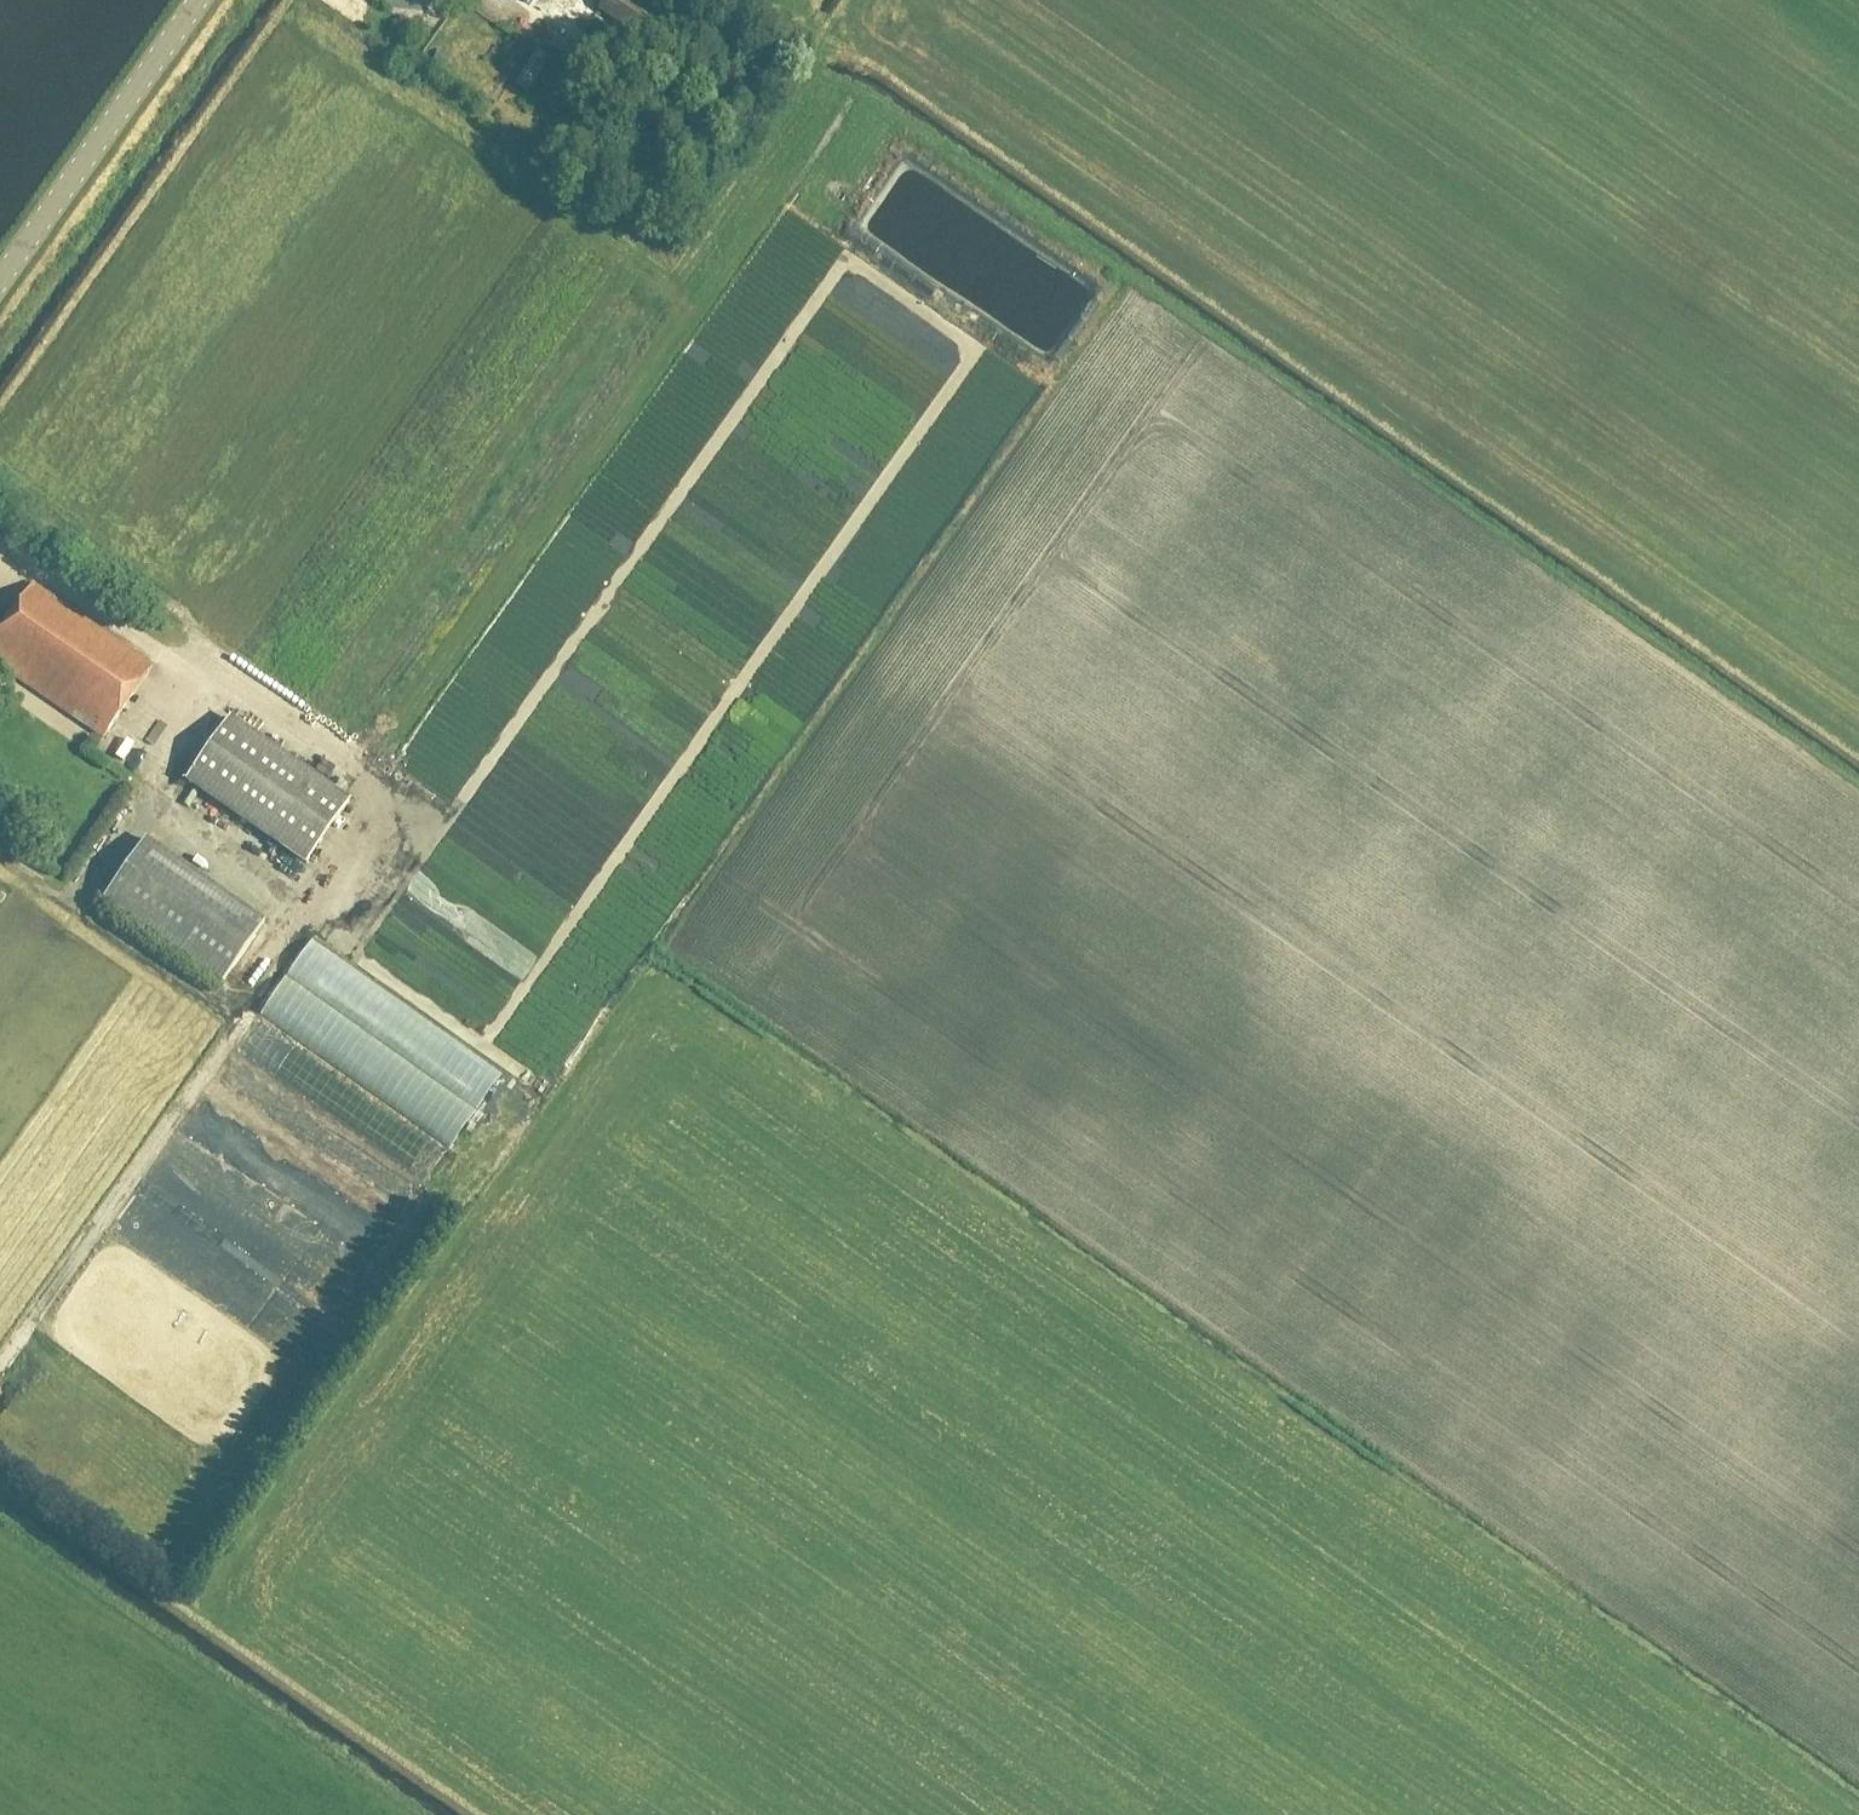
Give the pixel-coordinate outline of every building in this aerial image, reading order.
[(601,9),(650,44),(664,25),(654,17),(666,0),(636,0),(634,3),(630,0),(607,0),(601,9)] [(545,42),(569,27),(561,15),(538,29),(545,42)] [(154,665),(35,582),(0,633),(0,665),(104,737),(154,665)] [(308,863),(350,802),(230,718),(187,779),(308,863)] [(118,741),(107,759),(119,766),(130,747),(118,741)] [(145,840),(103,899),(222,982),(264,923),(145,840)]
